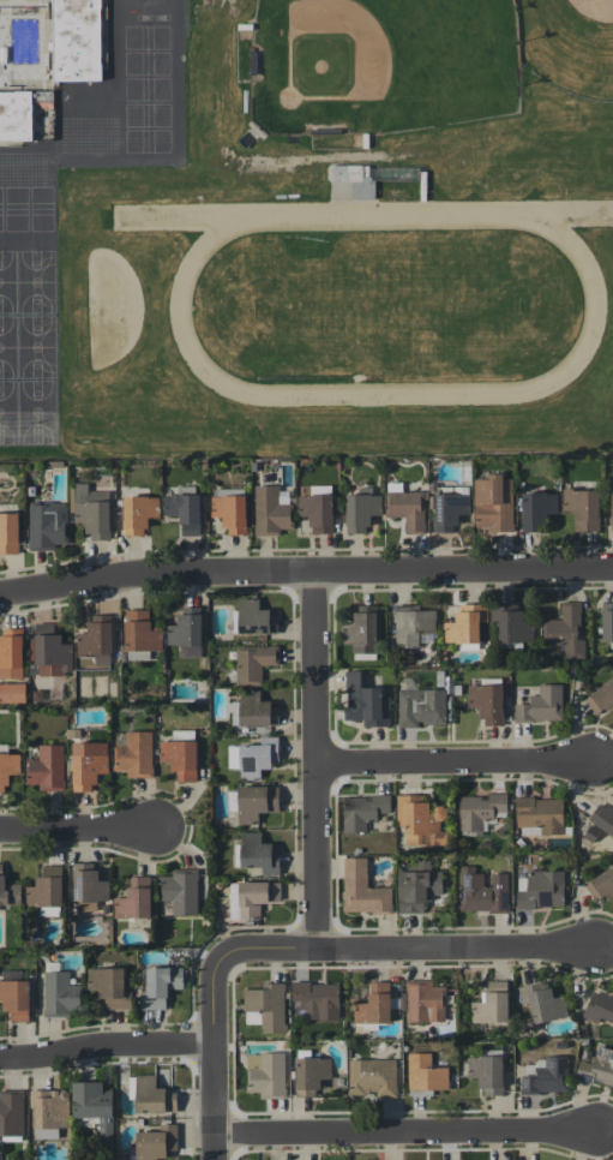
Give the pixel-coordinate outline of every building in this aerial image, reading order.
[(53,80),(52,0),(100,0),(101,79),(53,80)] [(32,139),(0,140),(0,91),(49,90),(50,100),(31,100),(32,139)] [(368,165),(331,165),(331,179),(368,179),(368,165)] [(48,413),(28,413),(28,417),(19,417),(18,444),(47,444),(48,413)] [(513,532),(512,476),(474,477),(475,527),(487,526),(487,532),(513,532)] [(109,490),(88,491),(88,483),(74,483),(74,522),(87,522),(87,540),(110,540),(109,490)] [(254,534),(281,535),(281,529),(291,529),(292,505),(278,504),(278,485),(255,485),(254,534)] [(164,515),(181,515),(181,535),(198,535),(199,487),(178,486),(178,494),(164,494),(164,515)] [(457,532),(456,515),(470,515),(469,486),(434,488),(435,533),(457,532)] [(372,488),(358,487),(358,494),(347,494),(346,533),(369,534),(369,515),(381,515),(382,495),(372,495),(372,488)] [(600,490),(563,489),(562,511),(575,511),(574,531),(599,532),(600,490)] [(424,491),(387,492),(387,517),(405,517),(405,534),(425,533),(424,491)] [(546,532),(546,513),(558,513),(558,493),(523,493),(523,531),(546,532)] [(247,534),(246,495),(210,496),(211,517),(224,517),(225,535),(247,534)] [(299,516),(309,516),(310,534),(333,533),(332,495),(298,495),(299,516)] [(125,535),(146,535),(146,518),(159,518),(159,496),(124,497),(125,535)] [(28,550),(55,551),(55,544),(67,544),(68,502),(29,502),(28,550)] [(19,554),(18,512),(0,513),(0,554),(19,554)] [(278,633),(277,610),(259,610),(259,598),(239,599),(239,610),(232,610),(232,634),(278,633)] [(542,619),(543,658),(582,657),(581,602),(561,602),(561,619),(542,619)] [(444,622),(444,643),(479,642),(479,621),(486,621),(486,603),(456,604),(457,622),(444,622)] [(498,642),(534,642),(533,621),(521,622),(521,603),(497,604),(498,642)] [(376,652),(378,606),(354,605),(354,623),(343,623),(342,643),(353,643),(352,651),(376,652)] [(436,633),(436,610),(418,610),(418,605),(395,606),(395,648),(418,647),(418,633),(436,633)] [(166,625),(167,645),(178,644),(178,657),(202,657),(201,606),(179,607),(179,624),(166,625)] [(150,609),(124,610),(125,650),(161,650),(161,626),(150,626),(150,609)] [(603,610),(604,641),(612,641),(612,609),(603,610)] [(112,615),(92,614),(92,622),(87,622),(87,633),(77,633),(77,657),(94,657),(94,664),(111,664),(112,615)] [(72,675),(72,643),(62,643),(61,634),(54,634),(54,623),(30,624),(31,661),(38,661),(38,675),(72,675)] [(22,628),(0,628),(0,678),(23,678),(22,628)] [(278,646),(236,646),(237,685),(262,684),(262,665),(278,665),(278,646)] [(390,696),(383,696),(382,687),(362,688),(362,671),(345,671),(346,720),(363,720),(363,727),(390,726),(390,696)] [(612,704),(612,677),(584,699),(597,716),(612,704)] [(502,726),(503,685),(469,684),(468,708),(481,708),(481,725),(502,726)] [(515,721),(563,720),(562,684),(539,685),(539,695),(514,695),(515,721)] [(398,690),(399,728),(418,727),(418,724),(446,724),(445,689),(398,690)] [(279,725),(278,703),(259,703),(259,690),(240,690),(240,701),(231,701),(232,726),(279,725)] [(152,731),(126,731),(126,745),(115,745),(115,771),(126,771),(126,777),(153,777),(152,731)] [(277,737),(260,737),(260,745),(228,745),(228,769),(240,769),(240,780),(261,780),(261,769),(276,769),(277,737)] [(196,741),(159,741),(159,761),(171,761),(171,770),(176,770),(177,782),(197,782),(196,741)] [(73,792),(95,791),(94,774),(108,774),(108,742),(72,743),(73,792)] [(64,744),(38,745),(38,759),(26,759),(27,784),(38,784),(38,790),(64,790),(64,744)] [(8,792),(8,775),(19,775),(19,753),(0,753),(0,792),(8,792)] [(279,786),(238,786),(238,824),(258,825),(259,812),(279,812),(279,786)] [(459,797),(459,833),(483,833),(482,820),(494,820),(494,812),(507,812),(507,793),(487,793),(487,797),(459,797)] [(343,832),(366,832),(366,822),(377,821),(377,813),(390,813),(390,796),(343,797),(343,832)] [(405,848),(443,847),(443,820),(447,820),(446,805),(431,806),(431,796),(396,797),(397,825),(404,825),(405,848)] [(517,798),(517,835),(564,834),(563,797),(517,798)] [(587,819),(612,837),(612,809),(601,800),(587,819)] [(241,867),(261,867),(262,875),(279,875),(279,845),(262,845),(261,832),(240,832),(241,867)] [(391,886),(367,887),(367,857),(344,858),(344,913),(392,912),(391,886)] [(441,871),(431,871),(430,862),(397,863),(399,913),(423,913),(423,897),(442,897),(441,871)] [(20,905),(20,883),(6,884),(5,874),(0,875),(0,863),(0,905),(20,905)] [(96,863),(74,863),(74,912),(97,912),(97,901),(109,901),(109,880),(96,880),(96,863)] [(25,886),(25,906),(39,906),(39,916),(62,916),(62,865),(43,866),(43,876),(35,876),(35,886),(25,886)] [(612,894),(612,866),(585,883),(597,904),(612,894)] [(507,873),(491,873),(491,886),(483,886),(483,868),(460,868),(460,912),(508,912),(507,873)] [(172,900),(173,915),(198,915),(197,869),(171,869),(171,875),(160,876),(160,901),(172,900)] [(564,871),(526,871),(526,877),(517,877),(517,907),(564,907),(564,871)] [(151,917),(150,876),(129,877),(129,897),(114,898),(114,918),(151,917)] [(261,918),(260,902),(281,902),(280,881),(239,882),(240,918),(261,918)] [(231,919),(239,918),(238,882),(229,883),(231,919)] [(87,989),(103,988),(103,1009),(132,1009),(131,990),(125,991),(124,967),(87,968),(87,989)] [(167,1010),(168,989),(183,989),(183,967),(146,967),(146,991),(140,991),(140,1009),(167,1010)] [(69,971),(44,971),(45,1017),(72,1017),(71,1010),(81,1010),(81,985),(70,985),(69,971)] [(29,980),(0,980),(0,1001),(2,1001),(2,1011),(10,1010),(10,1022),(30,1021),(29,980)] [(407,1022),(445,1021),(444,986),(433,986),(433,980),(407,980),(407,1022)] [(391,1023),(390,981),(369,982),(369,1003),(353,1003),(354,1023),(391,1023)] [(509,1021),(508,981),(488,981),(488,992),(481,992),(482,1001),(471,1002),(471,1022),(509,1021)] [(518,986),(522,1004),(529,1003),(533,1023),(567,1016),(563,995),(551,998),(548,981),(518,986)] [(305,1019),(339,1019),(339,983),(292,982),(292,1001),(305,1001),(305,1019)] [(284,983),(261,983),(262,989),(244,989),(244,1024),(261,1024),(261,1033),(285,1032),(284,983)] [(611,997),(595,988),(581,1016),(597,1024),(601,1017),(612,1023),(612,993),(611,997)] [(597,1045),(595,1054),(582,1051),(576,1077),(612,1087),(612,1050),(597,1045)] [(285,1053),(246,1053),(247,1092),(260,1092),(260,1096),(285,1096),(285,1053)] [(408,1089),(449,1089),(448,1067),(431,1067),(431,1053),(407,1053),(408,1089)] [(467,1057),(467,1078),(480,1078),(480,1095),(503,1095),(503,1056),(467,1057)] [(567,1093),(568,1056),(546,1056),(546,1067),(535,1067),(535,1076),(521,1076),(520,1092),(567,1093)] [(296,1096),(315,1096),(315,1090),(332,1090),(331,1057),(295,1058),(296,1096)] [(396,1059),(348,1060),(349,1095),(396,1095),(396,1059)] [(176,1092),(167,1093),(167,1088),(156,1088),(156,1075),(135,1075),(136,1112),(177,1111),(176,1092)] [(73,1082),(73,1116),(99,1116),(99,1148),(113,1148),(113,1090),(102,1090),(102,1082),(73,1082)] [(34,1139),(59,1138),(59,1128),(69,1127),(68,1089),(32,1090),(34,1139)] [(0,1090),(0,1141),(24,1140),(23,1090),(0,1090)] [(98,1126),(98,1118),(76,1117),(75,1126),(98,1126)] [(158,1124),(159,1131),(135,1132),(136,1159),(157,1159),(157,1158),(167,1158),(167,1151),(178,1151),(177,1124),(158,1124)]
